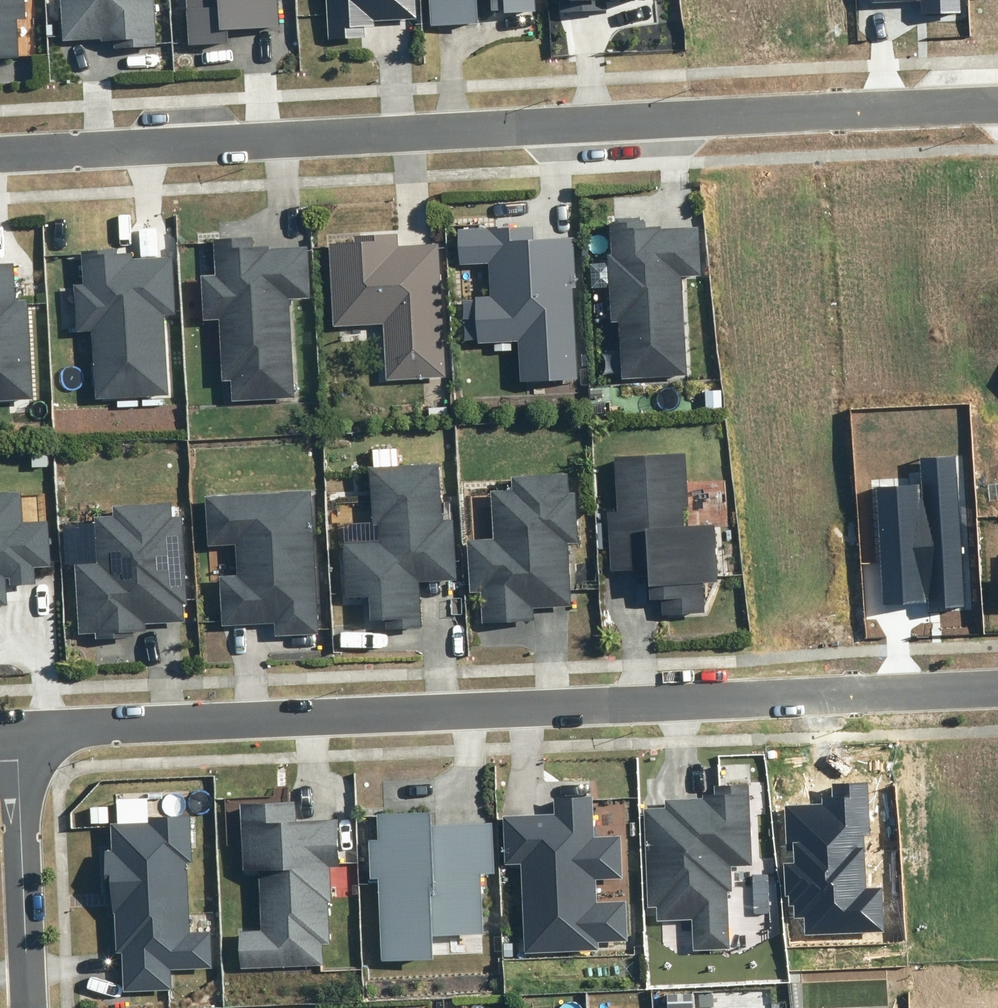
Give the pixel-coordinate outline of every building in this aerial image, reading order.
[(23,65),(21,21),(31,20),(30,0),(0,0),(0,66),(23,65)] [(66,42),(118,40),(118,50),(161,48),(159,0),(65,0),(66,42)] [(192,47),(234,45),(234,32),(282,30),(281,0),(191,0),(192,47)] [(332,41),(368,39),(368,28),(378,28),(378,22),(420,21),(420,0),(330,0),(332,41)] [(430,26),(479,23),(478,0),(429,0),(430,26)] [(534,11),(534,0),(503,0),(504,13),(534,11)] [(606,10),(606,0),(608,0),(559,0),(560,12),(606,10)] [(959,11),(958,0),(872,0),(872,2),(921,0),(922,12),(959,11)] [(626,379),(690,376),(684,277),(705,276),(702,229),(664,231),(664,228),(649,229),(649,223),(644,223),(643,218),(619,219),(619,223),(614,224),(616,256),(611,256),(615,323),(623,323),(626,379)] [(523,382),(581,380),(574,238),(537,240),(537,228),(462,231),(464,265),(493,264),(494,296),(479,297),(482,343),(521,341),(523,382)] [(389,381),(449,377),(442,244),(402,246),(401,234),(358,237),(358,244),(333,245),(337,327),(386,324),(389,381)] [(236,400),(298,397),(293,300),(313,299),(311,247),(257,249),(256,237),(217,239),(219,275),(205,276),(207,322),(224,321),(227,380),(235,380),(236,400)] [(95,398),(168,394),(165,315),(175,314),(172,257),(133,259),(132,254),(117,254),(117,250),(82,252),(83,284),(74,285),(76,331),(92,330),(95,398)] [(37,400),(32,301),(19,301),(17,264),(0,265),(0,401),(37,400)] [(690,454),(618,458),(621,512),(612,513),(614,572),(653,570),(654,601),(666,600),(667,614),(708,612),(707,585),(721,585),(718,526),(687,527),(686,508),(693,507),(690,454)] [(929,609),(966,606),(956,455),(919,457),(920,485),(877,488),(884,602),(928,599),(929,609)] [(347,543),(349,598),(374,596),(375,620),(390,619),(391,629),(425,628),(423,582),(460,580),(457,520),(446,520),(443,464),(375,467),(377,526),(384,525),(384,542),(347,543)] [(483,593),(485,623),(537,621),(537,609),(575,607),(572,544),(582,543),(580,493),(573,493),(572,475),(515,477),(516,490),(494,491),(496,539),(470,540),(473,593),(483,593)] [(0,487),(0,642),(2,642),(0,603),(9,603),(8,575),(36,574),(36,566),(50,566),(48,518),(26,519),(25,486),(0,487)] [(322,635),(315,489),(208,493),(211,547),(238,546),(240,574),(224,575),(226,626),(277,624),(278,636),(322,635)] [(78,563),(82,635),(150,632),(150,624),(192,622),(187,516),(176,517),(175,503),(118,506),(118,516),(98,517),(100,562),(78,563)] [(668,807),(647,808),(650,907),(659,907),(659,921),(694,920),(695,950),(732,949),(730,891),(736,891),(735,866),(754,865),(752,783),(719,784),(719,798),(668,799),(668,807)] [(804,935),(884,932),(882,888),(865,889),(863,833),(869,833),(866,783),(833,785),(834,799),(822,799),(822,804),(784,806),(786,843),(792,843),(793,862),(784,862),(785,896),(788,896),(789,907),(792,907),(793,919),(803,919),(804,935)] [(523,863),(527,953),(602,950),(601,942),(630,941),(628,900),(600,901),(599,880),(625,879),(623,834),(598,835),(596,796),(556,797),(557,814),(506,816),(508,864),(523,863)] [(242,931),(243,968),(327,965),(326,944),(333,943),(330,866),(343,866),(341,819),(300,820),(299,801),(244,803),(246,870),(262,869),(264,930),(242,931)] [(382,878),(385,960),(438,958),(438,935),(486,933),(484,873),(498,873),(496,821),(434,823),(433,811),(380,812),(381,838),(372,839),(373,879),(382,878)] [(124,952),(125,991),(175,990),(174,970),(214,969),(213,931),(192,932),(190,862),(195,862),(194,815),(151,816),(152,821),(115,823),(119,952),(124,952)]
